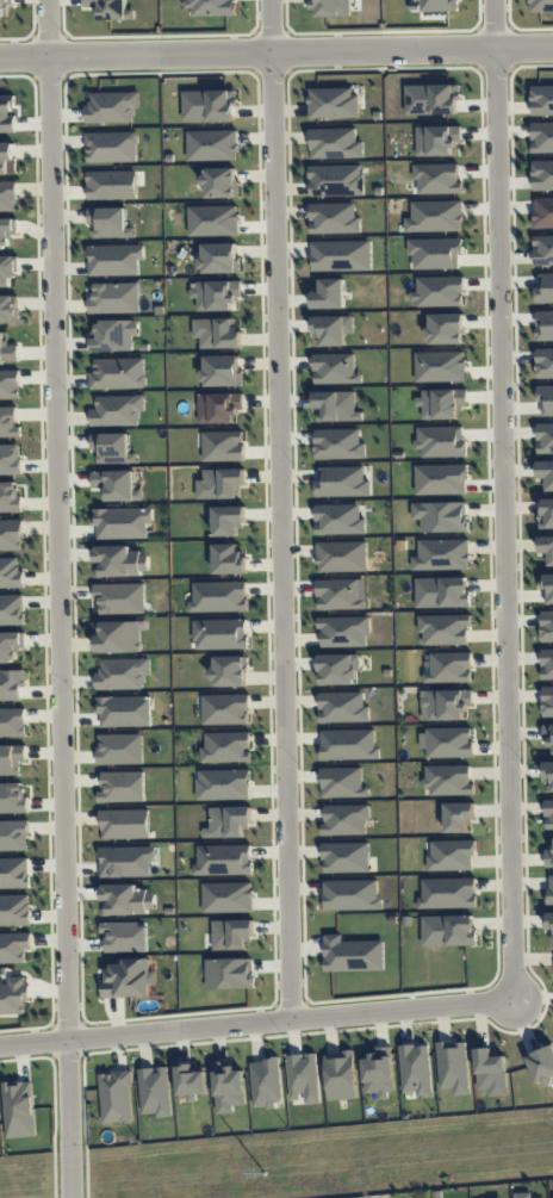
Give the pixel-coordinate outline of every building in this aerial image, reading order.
[(11,19),(11,0),(0,0),(0,19),(11,19)] [(135,19),(135,9),(126,9),(126,0),(84,0),(84,8),(99,8),(99,20),(135,19)] [(234,0),(186,0),(186,9),(191,9),(192,16),(234,16),(234,0)] [(351,16),(350,0),(306,0),(306,7),(316,7),(316,17),(351,16)] [(459,85),(405,86),(406,115),(459,114),(459,85)] [(531,86),(532,115),(552,115),(552,86),(531,86)] [(357,117),(357,88),(309,89),(309,118),(357,117)] [(182,91),(183,121),(236,120),(235,90),(182,91)] [(139,92),(87,93),(87,123),(134,122),(134,109),(139,109),(139,92)] [(15,115),(13,115),(12,95),(0,96),(0,133),(15,132),(15,115)] [(532,123),(532,153),(552,152),(552,122),(532,123)] [(417,127),(417,156),(450,156),(450,145),(461,145),(461,126),(417,127)] [(356,128),(310,129),(310,158),(364,158),(363,141),(356,141),(356,128)] [(187,131),(188,161),(237,160),(237,130),(187,131)] [(86,133),(87,163),(138,162),(137,131),(86,133)] [(15,174),(15,143),(0,143),(0,174),(15,174)] [(533,161),(534,190),(552,190),(552,160),(533,161)] [(416,165),(416,194),(460,193),(459,164),(416,165)] [(363,165),(310,166),(310,196),(363,195),(363,165)] [(237,167),(203,168),(204,198),(238,197),(237,167)] [(87,172),(87,199),(137,199),(137,171),(87,172)] [(0,181),(0,211),(16,211),(16,181),(0,181)] [(552,227),(552,198),(534,198),(535,228),(552,227)] [(462,201),(412,202),(412,218),(405,218),(405,232),(462,231),(462,201)] [(361,233),(361,216),(356,216),(356,203),(310,204),(311,234),(361,233)] [(189,207),(189,236),(239,235),(238,206),(189,207)] [(95,238),(135,237),(135,227),(127,228),(126,207),(88,209),(88,224),(94,224),(95,238)] [(11,249),(11,236),(18,235),(17,218),(0,218),(0,249),(11,249)] [(552,265),(552,235),(534,236),(534,265),(552,265)] [(408,240),(408,256),(413,256),(414,269),(459,268),(459,255),(463,255),(463,238),(408,240)] [(313,271),(372,270),(372,241),(312,241),(313,271)] [(201,244),(201,273),(239,273),(238,243),(201,244)] [(145,245),(88,246),(89,276),(140,275),(139,261),(145,260),(145,245)] [(11,285),(11,275),(18,275),(18,256),(0,256),(0,286),(11,285)] [(552,303),(552,273),(537,273),(538,303),(552,303)] [(417,277),(417,292),(410,292),(410,306),(463,305),(463,277),(417,277)] [(345,279),(320,279),(320,291),(312,291),(312,308),(345,308),(345,279)] [(197,311),(231,310),(231,300),(242,300),(241,280),(193,282),(193,298),(197,298),(197,311)] [(94,283),(95,297),(88,297),(89,313),(140,313),(139,283),(94,283)] [(0,296),(0,322),(18,322),(18,295),(0,296)] [(552,340),(552,311),(536,311),(537,340),(552,340)] [(463,314),(428,314),(429,344),(464,344),(463,314)] [(354,333),(354,316),(314,317),(315,346),(346,345),(345,334),(354,333)] [(201,348),(242,348),(242,330),(237,330),(236,318),(193,319),(193,338),(201,338),(201,348)] [(139,320),(93,320),(93,351),(133,351),(133,337),(139,337),(139,320)] [(0,332),(0,362),(18,361),(18,345),(6,345),(5,332),(0,332)] [(537,378),(552,378),(552,349),(537,349),(537,378)] [(415,382),(465,381),(465,351),(415,352),(415,382)] [(355,354),(314,354),(314,383),(362,383),(362,374),(355,374),(355,354)] [(241,386),(241,356),(203,357),(204,386),(241,386)] [(96,359),(96,372),(90,372),(90,389),(146,388),(145,358),(96,359)] [(20,398),(19,370),(0,370),(0,399),(20,398)] [(540,416),(552,416),(552,386),(539,386),(540,416)] [(423,419),(457,419),(457,408),(467,408),(467,390),(419,389),(419,406),(423,406),(423,419)] [(355,391),(313,392),(314,410),(318,409),(319,421),(363,420),(363,411),(356,411),(355,391)] [(243,393),(198,394),(199,424),(235,423),(235,412),(243,412),(243,393)] [(140,425),(139,412),(145,412),(145,395),(96,396),(97,409),(90,409),(91,426),(140,425)] [(22,436),(21,426),(16,426),(16,407),(0,407),(0,437),(22,436)] [(552,453),(552,423),(537,424),(538,454),(552,453)] [(462,426),(416,427),(417,450),(422,449),(422,457),(467,457),(467,439),(463,439),(462,426)] [(316,459),(366,458),(365,443),(361,443),(360,429),(315,430),(316,459)] [(202,432),(203,462),(244,460),(243,431),(202,432)] [(98,463),(138,463),(138,454),(130,454),(130,433),(91,434),(91,450),(98,450),(98,463)] [(21,474),(20,444),(0,445),(0,475),(21,474)] [(538,462),(538,479),(546,479),(546,491),(552,491),(552,461),(538,462)] [(415,465),(416,495),(467,494),(466,464),(415,465)] [(365,482),(364,466),(319,467),(320,480),(315,480),(316,497),(370,496),(370,482),(365,482)] [(237,498),(237,486),(245,486),(245,469),(203,470),(204,480),(197,480),(197,499),(237,498)] [(92,489),(107,489),(107,501),(143,500),(143,491),(135,491),(134,471),(92,472),(92,489)] [(0,482),(0,512),(20,512),(19,482),(0,482)] [(541,528),(552,528),(552,499),(541,499),(541,528)] [(421,519),(421,532),(467,531),(467,502),(412,503),(412,520),(421,519)] [(315,505),(316,523),(317,534),(364,533),(363,504),(315,505)] [(213,507),(214,536),(238,535),(238,526),(246,525),(245,506),(213,507)] [(92,509),(93,527),(97,527),(98,539),(148,538),(148,523),(154,523),(154,508),(92,509)] [(23,550),(22,520),(0,520),(0,550),(23,550)] [(539,537),(540,552),(549,552),(549,566),(552,566),(552,537),(539,537)] [(469,539),(419,540),(419,556),(412,557),(412,570),(469,569),(469,539)] [(317,543),(318,572),(367,571),(367,542),(317,543)] [(214,544),(214,574),(244,573),(243,544),(214,544)] [(150,575),(149,553),(130,553),(130,546),(95,547),(95,576),(150,575)] [(24,587),(24,569),(18,569),(17,558),(0,558),(0,588),(24,587)] [(541,574),(541,590),(549,590),(549,603),(552,603),(552,574),(541,574)] [(416,607),(469,607),(469,577),(415,578),(416,607)] [(318,609),(366,609),(365,579),(318,579),(318,609)] [(193,583),(193,602),(189,602),(189,612),(247,611),(247,581),(193,583)] [(95,584),(96,614),(146,613),(145,583),(95,584)] [(0,595),(0,625),(24,625),(24,595),(0,595)] [(541,612),(542,641),(552,641),(552,612),(541,612)] [(418,616),(419,633),(423,633),(423,645),(469,644),(469,615),(418,616)] [(369,616),(318,618),(318,628),(321,628),(322,647),(369,646),(369,616)] [(195,649),(247,648),(247,619),(194,620),(195,649)] [(95,652),(142,651),(141,621),(95,622),(95,652)] [(23,663),(22,632),(0,632),(0,663),(23,663)] [(542,650),(542,679),(552,679),(552,649),(542,650)] [(471,652),(430,653),(430,674),(424,674),(424,683),(472,682),(471,652)] [(358,654),(319,655),(320,685),(359,684),(358,654)] [(213,687),(247,686),(247,656),(213,656),(213,687)] [(150,659),(102,659),(102,671),(96,671),(96,689),(145,689),(145,675),(151,675),(150,659)] [(0,670),(0,700),(22,700),(21,687),(26,687),(26,670),(0,670)] [(543,717),(552,717),(552,686),(543,687),(543,717)] [(473,706),(472,690),(424,691),(424,709),(424,720),(467,719),(467,706),(473,706)] [(364,692),(319,693),(320,722),(370,721),(370,706),(364,706),(364,692)] [(202,695),(203,725),(248,724),(247,710),(249,710),(249,694),(202,695)] [(152,725),(151,696),(96,697),(96,715),(101,715),(102,727),(152,725)] [(25,736),(25,708),(0,708),(0,737),(25,736)] [(543,745),(552,744),(552,724),(543,725),(543,745)] [(427,728),(427,757),(473,757),(472,728),(427,728)] [(375,730),(321,731),(321,760),(380,759),(380,748),(375,749),(375,730)] [(205,733),(205,747),(201,748),(201,763),(250,761),(249,749),(250,749),(250,732),(205,733)] [(98,734),(98,764),(144,763),(143,733),(98,734)] [(0,746),(0,775),(20,775),(20,761),(26,761),(26,745),(0,746)] [(424,766),(425,788),(430,788),(430,795),(472,794),(472,765),(424,766)] [(362,767),(322,768),(322,798),(370,797),(370,787),(362,787),(362,767)] [(250,769),(197,770),(197,800),(251,799),(250,769)] [(102,772),(102,792),(98,792),(99,802),(145,801),(145,772),(102,772)] [(26,812),(26,783),(0,783),(0,813),(26,812)] [(475,803),(444,803),(445,833),(467,832),(467,822),(475,822),(475,803)] [(368,834),(368,805),(323,806),(324,835),(368,834)] [(203,838),(243,837),(243,824),(252,824),(251,807),(210,808),(210,828),(203,829),(203,838)] [(150,838),(149,809),(100,811),(101,839),(150,838)] [(29,850),(28,820),(0,821),(0,851),(29,850)] [(427,870),(474,869),(473,840),(431,841),(431,854),(427,854),(427,870)] [(369,842),(323,843),(323,873),(370,872),(369,842)] [(197,846),(198,865),(194,866),(194,875),(252,874),(251,845),(197,846)] [(156,846),(99,847),(100,877),(151,876),(151,861),(156,861),(156,846)] [(29,888),(29,858),(0,858),(0,889),(29,888)] [(475,877),(422,878),(422,898),(418,898),(418,908),(476,907),(475,877)] [(324,881),(325,910),(380,909),(379,880),(324,881)] [(252,883),(203,883),(203,913),(252,912),(252,883)] [(156,913),(156,891),(137,892),(137,884),(102,885),(102,914),(156,913)] [(30,925),(30,895),(0,896),(0,925),(30,925)] [(422,916),(422,946),(476,945),(475,915),(422,916)] [(245,949),(245,939),(254,939),(253,920),(212,921),(213,950),(245,949)] [(103,923),(104,952),(148,952),(148,922),(103,923)] [(24,949),(31,949),(31,933),(0,933),(0,962),(24,962),(24,949)] [(325,972),(385,970),(384,940),(342,941),(341,934),(324,934),(325,972)] [(104,997),(155,996),(154,972),(150,972),(150,958),(124,959),(124,964),(110,964),(110,979),(103,979),(104,997)] [(206,960),(207,989),(253,988),(253,959),(206,960)] [(25,1001),(28,1001),(28,977),(9,977),(9,984),(0,984),(0,1015),(25,1014),(25,1001)] [(439,1089),(454,1089),(454,1095),(469,1094),(467,1041),(437,1042),(439,1089)] [(402,1092),(416,1092),(417,1098),(432,1097),(429,1044),(400,1045),(402,1092)] [(551,1079),(552,1078),(552,1046),(552,1045),(525,1056),(538,1087),(552,1081),(551,1079)] [(363,1059),(365,1093),(379,1093),(379,1096),(394,1095),(392,1046),(372,1047),(373,1058),(363,1059)] [(475,1049),(478,1090),(489,1090),(489,1096),(508,1095),(505,1056),(492,1057),(491,1048),(475,1049)] [(328,1100),(357,1099),(355,1052),(325,1053),(328,1100)] [(305,1104),(320,1103),(318,1053),(288,1054),(289,1097),(305,1097),(305,1104)] [(253,1106),(283,1105),(280,1059),(251,1060),(253,1106)] [(234,1113),(233,1105),(245,1104),(243,1070),(232,1071),(232,1061),(213,1062),(216,1114),(234,1113)] [(177,1095),(192,1095),(192,1094),(207,1093),(206,1065),(176,1066),(177,1095)] [(141,1114),(156,1113),(156,1117),(170,1117),(168,1067),(139,1068),(141,1114)] [(99,1072),(102,1124),(132,1122),(129,1071),(99,1072)] [(35,1137),(33,1081),(3,1082),(6,1138),(35,1137)]
